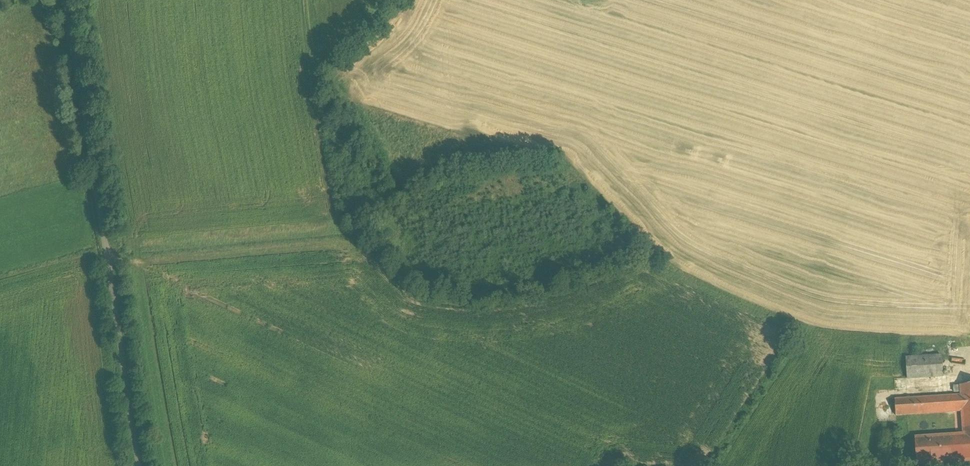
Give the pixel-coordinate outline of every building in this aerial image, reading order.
[(944,347),(906,349),(907,374),(945,373),(944,347)] [(965,424),(915,427),(916,451),(967,448),(967,449),(969,449),(969,379),(961,379),(962,388),(897,392),(898,407),(964,403),(965,424)]
